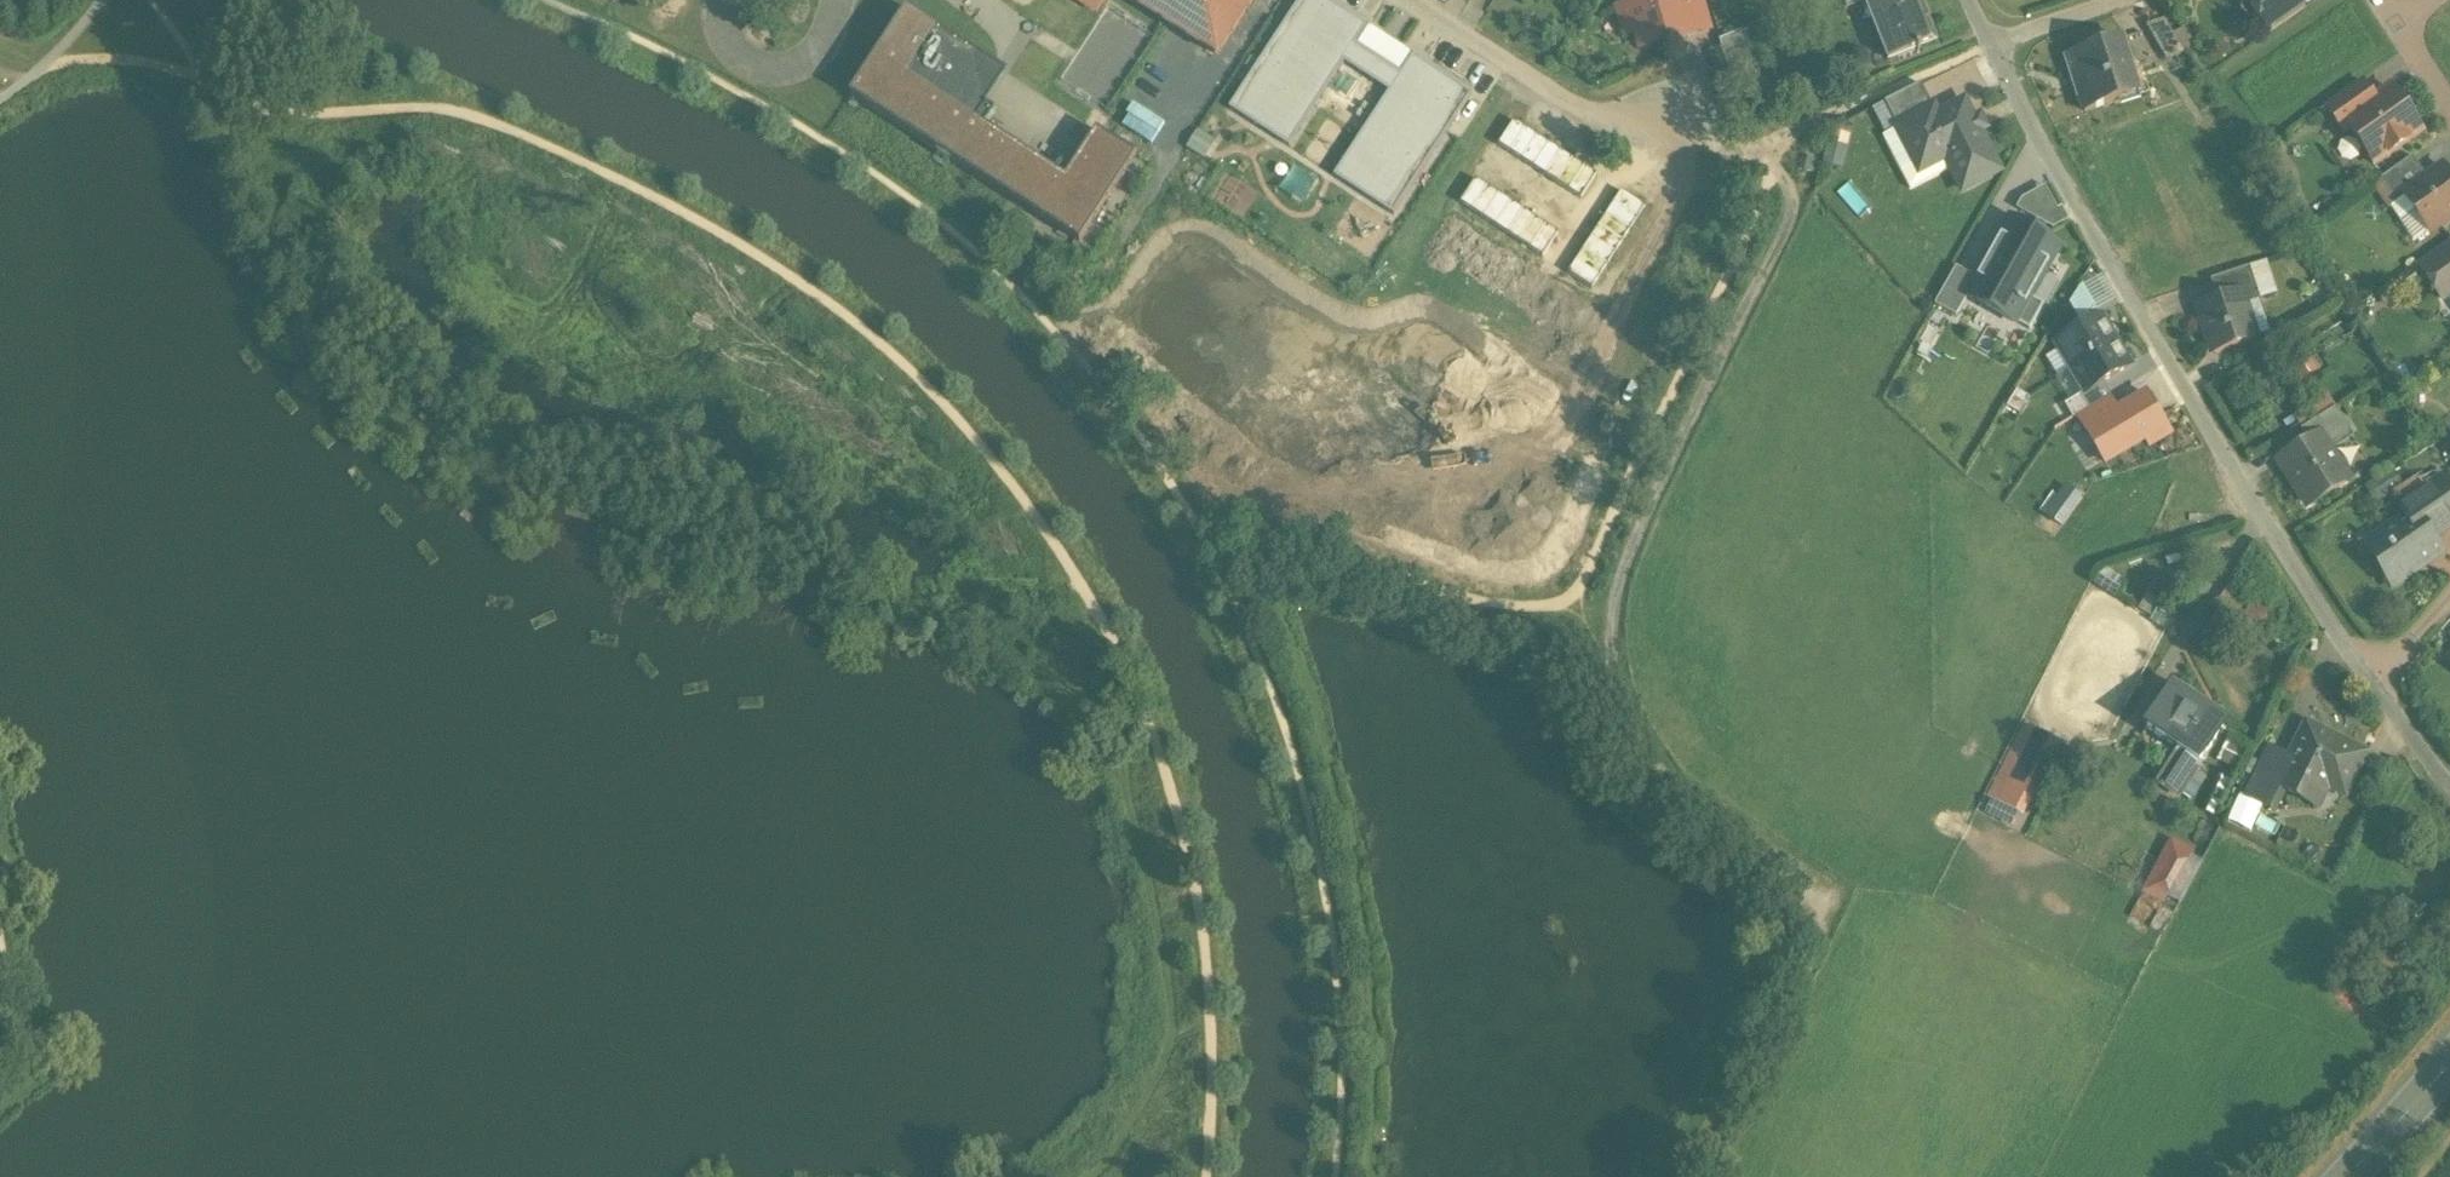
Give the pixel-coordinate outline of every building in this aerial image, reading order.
[(1098,13),(1107,0),(1078,0),(1098,13)] [(1166,23),(1219,57),(1255,0),(1130,0),(1166,23)] [(1231,110),(1290,148),(1344,65),(1388,93),(1332,179),(1393,219),(1474,95),(1413,56),(1401,75),(1355,46),(1367,29),(1322,0),(1303,0),(1231,110)] [(1633,6),(1645,47),(1688,35),(1680,11),(1704,4),(1703,0),(1652,0),(1633,6)] [(1872,1),(1895,59),(1938,42),(1930,22),(1927,23),(1917,0),(1874,0),(1872,1)] [(2250,5),(2271,33),(2304,10),(2297,0),(2257,0),(2250,5)] [(996,67),(907,10),(851,98),(939,155),(937,157),(951,166),(953,164),(1081,246),(1137,158),(1097,132),(1066,180),(988,129),(997,115),(975,101),(996,67)] [(2165,20),(2146,26),(2166,60),(2184,54),(2165,20)] [(1741,33),(1721,41),(1733,83),(1754,77),(1741,33)] [(2121,40),(2067,57),(2086,112),(2139,95),(2138,94),(2133,95),(2121,58),(2127,56),(2121,40)] [(2361,81),(2326,106),(2344,132),(2350,128),(2345,121),(2374,100),(2361,81)] [(1921,84),(1893,99),(1897,106),(1889,110),(1899,130),(1935,111),(1921,84)] [(2374,100),(2345,121),(2350,128),(2376,165),(2422,133),(2390,88),(2374,100)] [(1975,122),(1964,103),(1938,116),(1935,111),(1899,130),(1916,165),(1902,172),(1911,190),(1952,168),(1963,191),(1983,181),(1980,176),(1998,167),(1979,131),(1982,130),(1978,121),(1975,122)] [(1851,136),(1832,131),(1824,163),(1842,168),(1851,136)] [(2412,157),(2379,181),(2396,205),(2405,199),(2404,197),(2429,180),(2412,157)] [(2404,197),(2405,199),(2428,232),(2449,216),(2449,175),(2445,168),(2429,180),(2404,197)] [(2058,247),(2010,220),(1967,297),(2029,331),(2044,305),(2030,298),(2058,247)] [(2418,265),(2443,298),(2449,293),(2449,242),(2418,265)] [(2250,268),(2211,280),(2218,301),(2241,294),(2245,306),(2261,301),(2250,268)] [(2218,301),(2199,307),(2204,321),(2202,325),(2207,340),(2211,342),(2214,353),(2256,340),(2245,306),(2241,294),(2218,301)] [(2104,312),(2052,344),(2086,398),(2137,366),(2104,312)] [(2078,420),(2105,468),(2145,445),(2148,451),(2175,436),(2149,392),(2116,410),(2111,401),(2078,420)] [(2336,408),(2301,430),(2309,443),(2320,436),(2325,444),(2349,429),(2336,408)] [(2309,443),(2280,461),(2309,506),(2348,482),(2325,444),(2320,436),(2309,443)] [(2445,479),(2420,496),(2444,530),(2449,526),(2449,487),(2445,479)] [(2407,519),(2365,547),(2392,586),(2441,553),(2431,539),(2444,530),(2420,496),(2400,510),(2407,519)] [(2227,722),(2173,689),(2147,730),(2181,751),(2201,763),(2227,722)] [(2025,726),(1989,798),(1998,802),(2017,812),(2053,740),(2025,726)] [(2364,755),(2308,728),(2282,780),(2278,788),(2286,792),(2317,807),(2332,777),(2349,785),(2364,755)] [(2181,751),(2160,785),(2179,797),(2201,763),(2181,751)] [(2282,780),(2262,771),(2248,799),(2276,812),(2286,792),(2278,788),(2282,780)] [(2017,812),(1998,802),(1992,815),(2010,824),(2017,812)]
